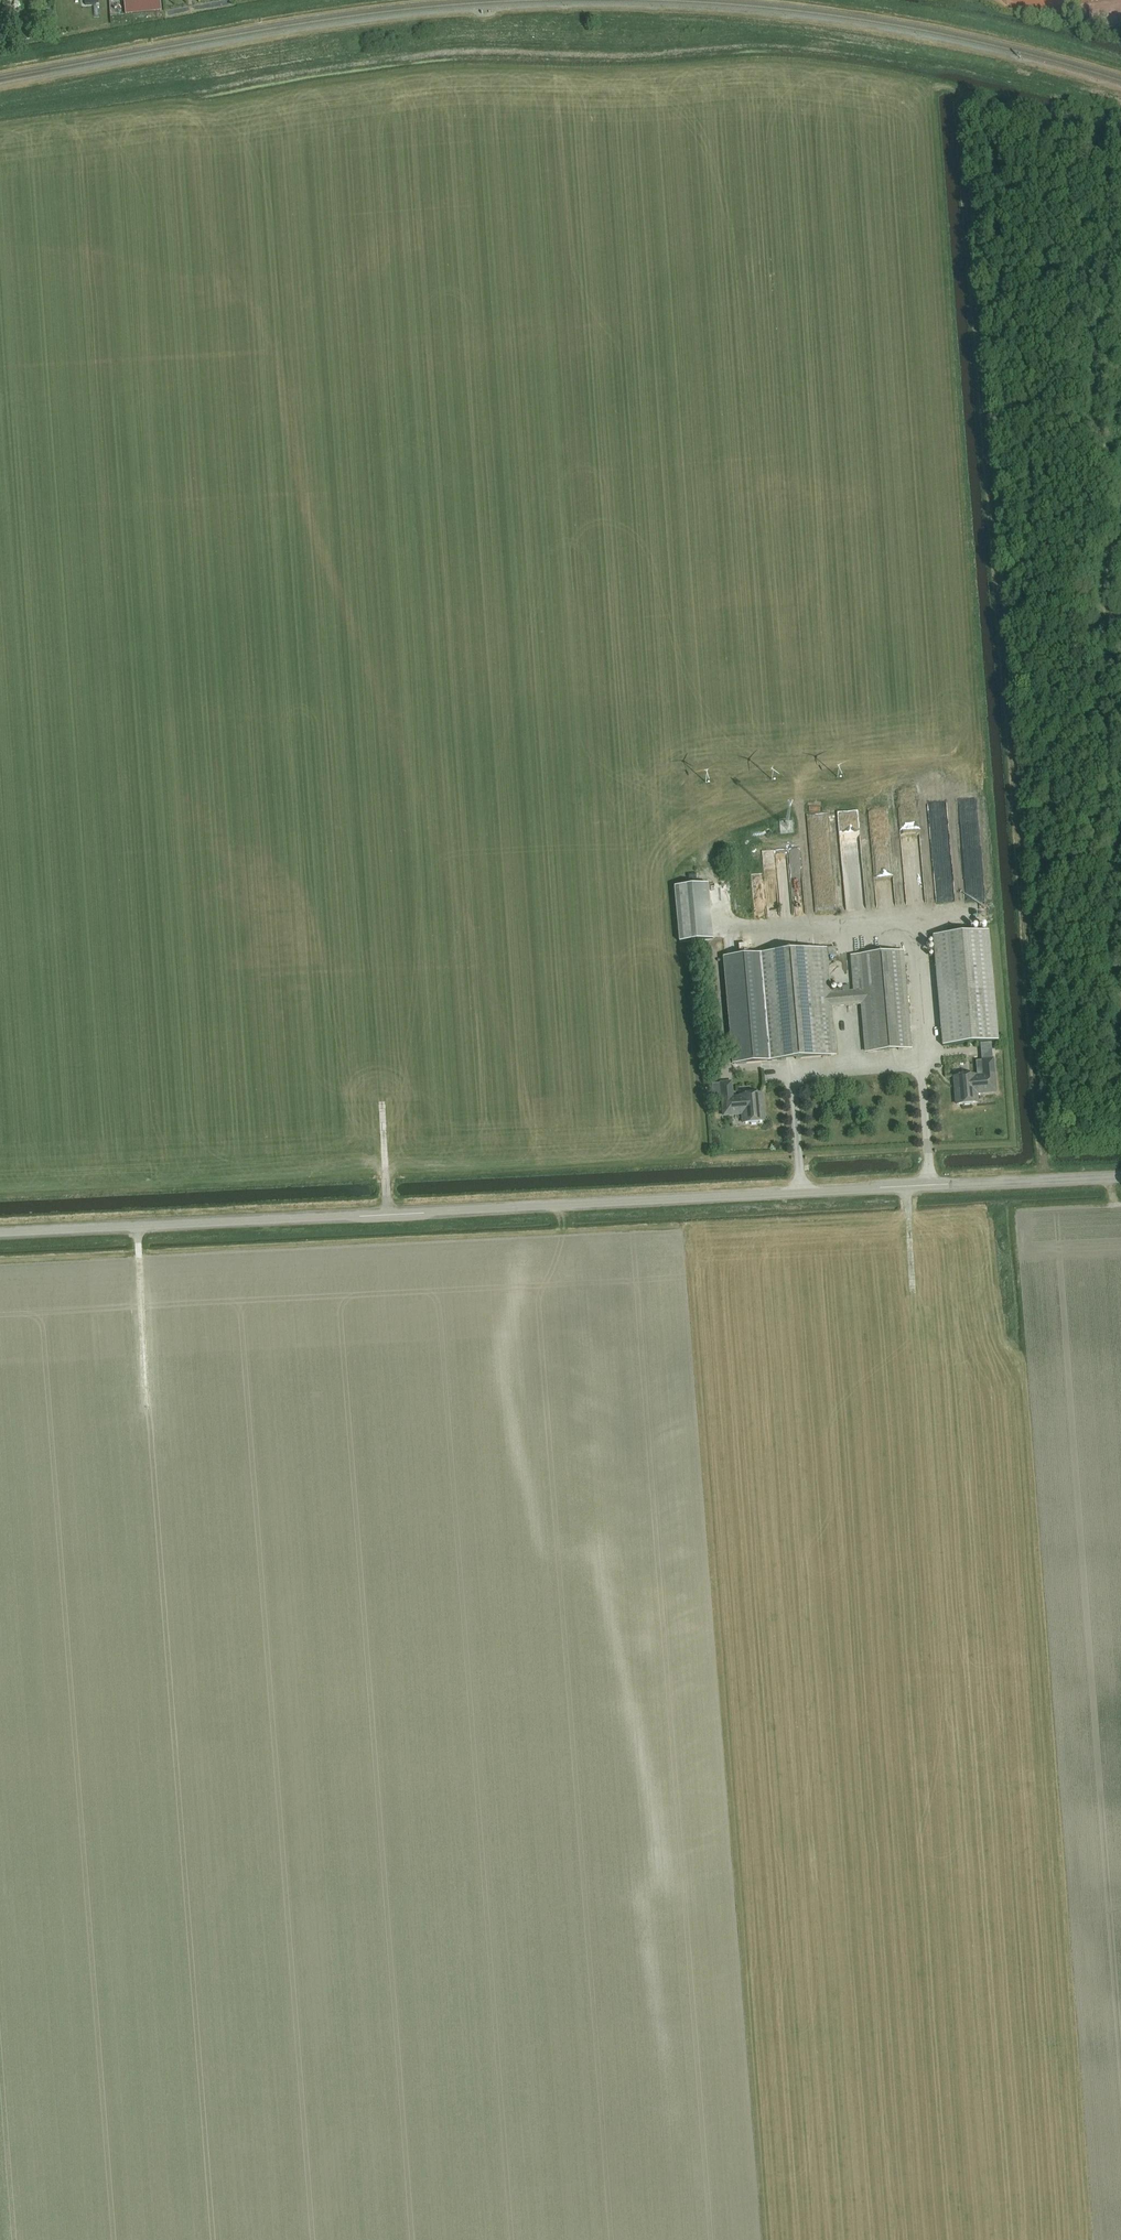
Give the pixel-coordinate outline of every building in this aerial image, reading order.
[(153,11),(161,11),(160,0),(152,0),(153,11)] [(857,822),(862,822),(861,810),(851,810),(851,815),(857,814),(857,822)] [(708,884),(674,887),(679,942),(713,939),(708,884)] [(988,931),(933,936),(943,1046),(998,1041),(988,931)] [(825,949),(760,954),(769,1061),(834,1056),(830,1007),(863,1004),(867,1053),(910,1049),(901,952),(850,956),(853,992),(849,992),(843,992),(829,994),(826,956),(825,949)] [(753,955),(724,958),(734,1064),(762,1062),(769,1061),(760,954),(753,955)] [(975,1075),(954,1077),(957,1105),(963,1104),(965,1105),(970,1105),(971,1103),(978,1103),(977,1094),(996,1092),(994,1075),(993,1059),(981,1060),(981,1061),(983,1076),(977,1077),(975,1077),(975,1075)] [(732,1098),(731,1084),(721,1085),(724,1116),(743,1114),(743,1123),(750,1123),(751,1124),(756,1123),(758,1122),(764,1121),(762,1094),(741,1096),(741,1097),(732,1098)]
